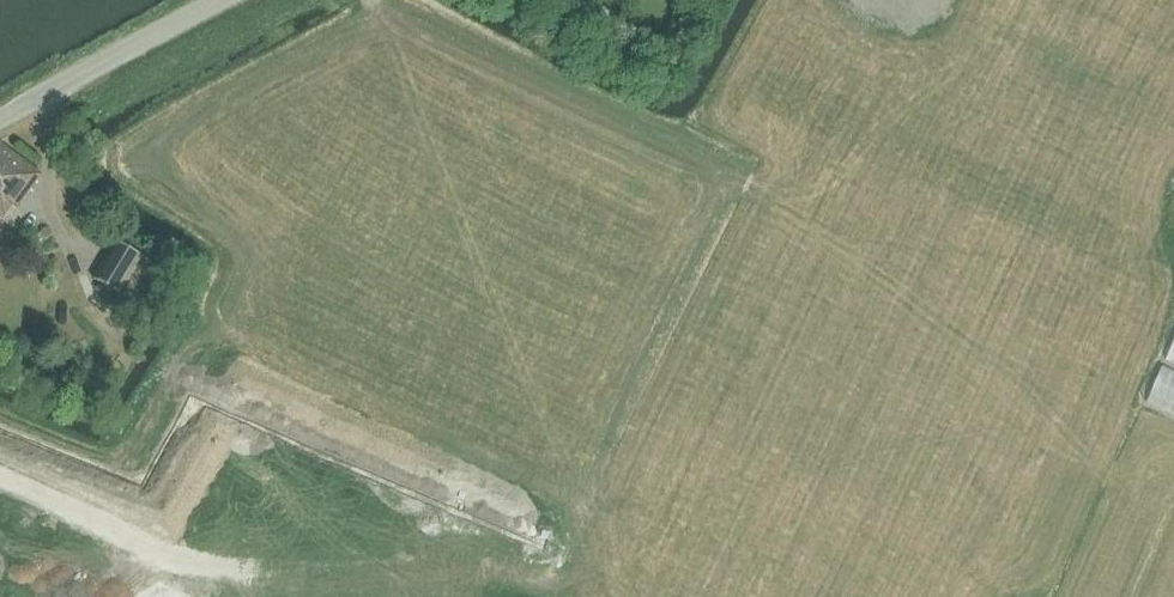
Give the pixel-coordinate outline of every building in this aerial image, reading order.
[(1,220),(11,206),(15,209),(38,176),(0,147),(0,219),(1,220)] [(116,242),(93,280),(121,296),(143,258),(116,242)] [(121,296),(115,305),(129,313),(132,315),(160,268),(143,258),(121,296)]
